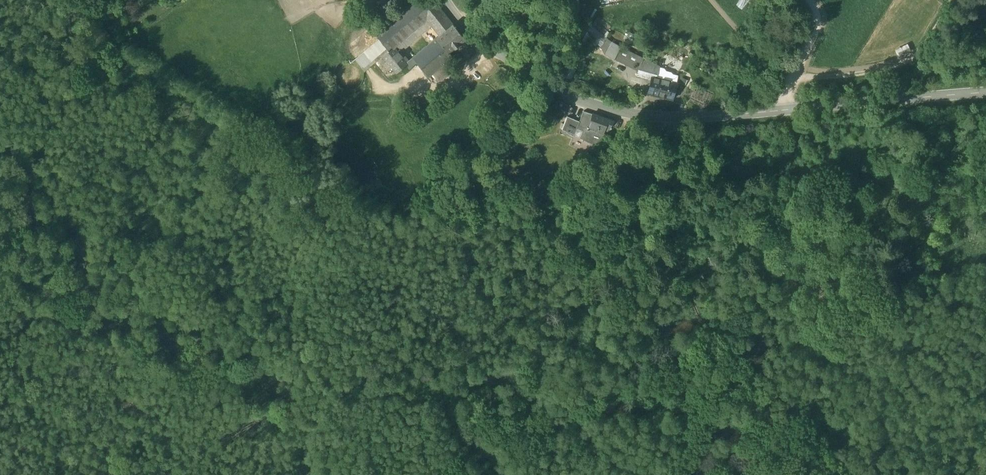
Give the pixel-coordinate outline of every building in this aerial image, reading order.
[(379,38),(388,49),(393,45),(393,46),(394,46),(426,19),(432,26),(439,35),(453,24),(434,0),(417,0),(376,34),(379,38)] [(394,46),(400,53),(432,26),(426,19),(394,46)] [(587,20),(581,30),(570,49),(579,54),(589,37),(584,33),(591,24),(587,20)] [(595,20),(591,24),(603,34),(607,30),(595,20)] [(436,37),(448,52),(449,51),(464,38),(453,24),(439,35),(436,37)] [(589,37),(600,45),(607,37),(603,34),(591,24),(584,33),(589,37)] [(638,35),(628,31),(624,39),(634,43),(638,35)] [(417,62),(428,76),(432,73),(447,61),(452,56),(449,51),(448,52),(436,37),(412,57),(417,62)] [(611,40),(607,37),(600,45),(604,52),(610,41),(611,40)] [(382,55),(388,49),(379,38),(355,58),(364,70),(382,55)] [(613,57),(638,69),(643,56),(620,46),(610,41),(604,52),(613,57)] [(895,47),(898,53),(911,48),(908,42),(895,47)] [(382,55),(396,72),(400,68),(407,62),(407,61),(400,53),(394,46),(393,46),(393,45),(388,49),(382,55)] [(570,49),(563,60),(572,65),(573,65),(578,56),(579,54),(570,49)] [(582,58),(578,56),(573,65),(576,66),(577,64),(578,65),(582,58)] [(678,81),(676,80),(676,79),(677,74),(672,73),(670,71),(665,70),(664,67),(658,66),(659,64),(643,56),(638,69),(636,74),(651,78),(647,92),(671,98),(673,91),(676,92),(676,88),(678,81)] [(407,62),(400,68),(404,72),(417,62),(412,57),(407,61),(407,62)] [(565,77),(572,65),(563,60),(557,72),(565,77)] [(432,73),(439,81),(454,69),(447,61),(432,73)] [(576,68),(572,65),(565,77),(570,78),(576,68)] [(678,81),(684,83),(686,79),(677,74),(676,79),(676,80),(678,81)] [(566,113),(570,104),(555,98),(551,107),(566,113)] [(580,136),(594,143),(605,133),(603,130),(604,127),(607,128),(613,119),(607,117),(593,112),(592,112),(583,109),(579,119),(579,120),(577,124),(584,126),(580,136)] [(561,128),(574,133),(577,124),(579,120),(579,119),(567,114),(561,128)] [(574,133),(580,136),(584,126),(577,124),(574,133)] [(524,133),(518,139),(523,144),(529,138),(524,133)]
